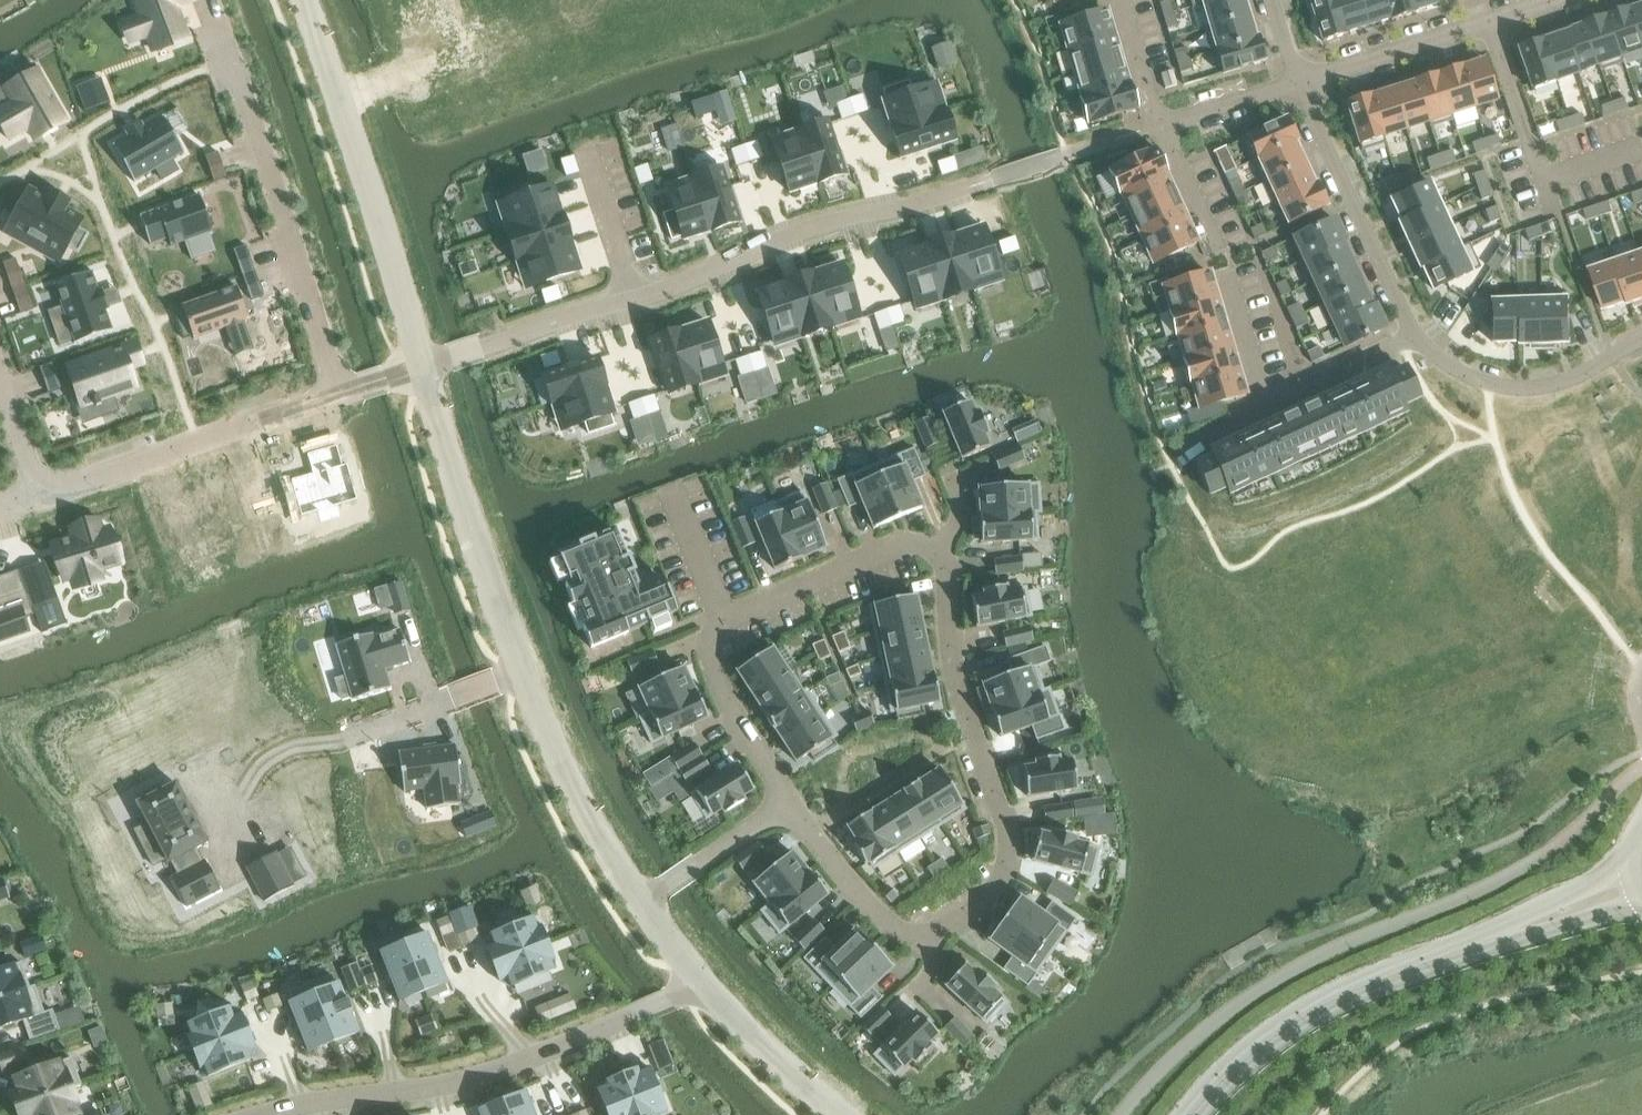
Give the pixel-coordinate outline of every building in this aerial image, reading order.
[(142,18),(137,19),(144,37),(149,36),(154,50),(187,37),(175,6),(191,0),(135,0),(142,18)] [(1170,0),(1159,3),(1163,16),(1174,13),(1170,0)] [(1192,8),(1193,8),(1203,5),(1202,5),(1218,0),(1190,0),(1192,8)] [(1202,5),(1203,5),(1209,27),(1209,28),(1249,16),(1244,0),(1218,0),(1202,5)] [(1323,43),(1347,36),(1346,32),(1335,0),(1309,0),(1323,43)] [(1346,32),(1368,25),(1361,0),(1335,0),(1346,32)] [(1368,25),(1391,18),(1385,0),(1361,0),(1368,25)] [(1392,21),(1415,14),(1411,0),(1386,0),(1392,21)] [(1415,11),(1438,3),(1437,0),(1412,0),(1415,11)] [(1609,16),(1623,57),(1641,50),(1641,38),(1633,11),(1632,8),(1609,16)] [(1633,11),(1641,38),(1641,8),(1633,11)] [(1092,16),(1061,25),(1068,50),(1091,43),(1113,36),(1108,20),(1106,12),(1092,16)] [(1174,13),(1163,16),(1167,29),(1178,26),(1174,13)] [(1209,27),(1204,29),(1211,52),(1211,53),(1216,51),(1256,38),(1249,16),(1209,28),(1209,27)] [(1609,16),(1586,23),(1601,65),(1623,57),(1609,16)] [(1587,26),(1564,34),(1578,73),(1601,65),(1587,26)] [(1564,34),(1543,41),(1556,80),(1578,73),(1564,34)] [(1091,43),(1068,50),(1075,74),(1120,61),(1118,53),(1113,36),(1091,43)] [(1256,38),(1216,51),(1223,74),(1265,61),(1258,37),(1256,38)] [(1541,39),(1515,49),(1531,90),(1556,80),(1541,39)] [(932,49),(931,49),(937,71),(953,66),(957,65),(950,43),(932,49)] [(1187,48),(1174,52),(1177,62),(1190,58),(1187,48)] [(1190,58),(1177,62),(1180,73),(1193,69),(1190,58)] [(1487,60),(1462,68),(1474,107),(1499,99),(1487,60)] [(1120,61),(1075,74),(1082,98),(1079,99),(1079,100),(1105,92),(1127,85),(1127,84),(1123,68),(1120,61)] [(1461,65),(1439,72),(1452,114),(1474,107),(1462,68),(1461,65)] [(1173,71),(1161,74),(1165,89),(1177,86),(1173,71)] [(0,112),(0,126),(8,141),(29,130),(32,136),(62,117),(37,72),(6,89),(14,104),(0,112)] [(1439,72),(1416,80),(1429,121),(1452,114),(1439,72)] [(102,78),(77,88),(86,113),(111,103),(102,78)] [(887,101),(882,103),(891,129),(892,129),(943,112),(943,111),(939,112),(931,87),(913,93),(909,82),(883,90),(887,101)] [(1105,92),(1079,100),(1085,121),(1086,124),(1121,114),(1139,109),(1136,100),(1133,88),(1131,84),(1131,83),(1127,84),(1127,85),(1105,92)] [(1416,83),(1394,89),(1407,129),(1429,122),(1416,83)] [(1393,90),(1370,97),(1383,136),(1406,129),(1393,90)] [(726,92),(713,96),(715,103),(722,126),(735,122),(728,100),(726,92)] [(862,95),(850,100),(855,116),(868,111),(862,95)] [(1370,95),(1347,102),(1361,145),(1383,138),(1383,136),(1370,97),(1370,95)] [(1626,98),(1613,103),(1617,114),(1630,109),(1626,98)] [(850,100),(837,105),(843,120),(855,116),(850,100)] [(1613,103),(1601,107),(1604,118),(1617,114),(1613,103)] [(943,112),(892,129),(901,157),(952,140),(943,112)] [(1581,114),(1568,118),(1572,129),(1584,125),(1581,114)] [(165,116),(113,145),(132,180),(155,167),(160,178),(176,170),(170,159),(184,152),(165,116)] [(1568,118),(1555,123),(1559,133),(1572,129),(1568,118)] [(1287,119),(1242,139),(1252,162),(1295,142),(1297,141),(1297,140),(1287,119)] [(829,124),(801,133),(818,186),(846,177),(829,124)] [(676,125),(661,130),(668,153),(683,149),(676,125)] [(800,138),(775,146),(791,194),(817,185),(817,184),(800,133),(799,134),(800,138)] [(1497,135),(1484,139),(1485,142),(1488,150),(1501,146),(1497,135)] [(1484,139),(1472,144),(1475,155),(1488,150),(1485,142),(1484,139)] [(757,142),(744,146),(750,162),(762,158),(757,142)] [(1295,142),(1252,162),(1263,183),(1305,164),(1295,142)] [(744,146),(732,150),(737,166),(749,162),(744,146)] [(1142,156),(1107,172),(1119,196),(1143,184),(1165,174),(1165,175),(1168,173),(1161,157),(1157,149),(1142,156)] [(1224,149),(1214,154),(1223,175),(1234,170),(1224,149)] [(1451,151),(1439,155),(1440,158),(1443,166),(1455,161),(1451,151)] [(541,152),(524,158),(525,162),(530,174),(546,169),(542,156),(541,152)] [(218,153),(205,157),(214,182),(214,183),(227,178),(218,153)] [(1439,155),(1426,159),(1430,170),(1443,166),(1440,158),(1439,155)] [(573,156),(561,160),(566,177),(578,173),(573,156)] [(644,156),(631,160),(637,177),(649,172),(644,156)] [(954,158),(937,164),(941,176),(958,171),(954,158)] [(1305,164),(1263,183),(1273,205),(1273,206),(1278,203),(1317,184),(1315,185),(1305,164)] [(722,171),(694,180),(709,226),(711,231),(739,222),(722,171)] [(1483,172),(1475,175),(1479,187),(1487,184),(1483,172)] [(1408,173),(1396,177),(1396,180),(1399,188),(1412,184),(1408,173)] [(1143,184),(1119,196),(1122,195),(1132,217),(1175,197),(1172,190),(1165,175),(1165,174),(1143,184)] [(1396,177),(1383,181),(1387,192),(1398,189),(1399,188),(1396,180),(1396,177)] [(675,211),(663,214),(672,240),(683,236),(685,241),(711,232),(710,231),(711,231),(709,226),(694,180),(693,181),(694,184),(669,193),(675,211)] [(1238,180),(1229,184),(1234,197),(1244,192),(1238,180)] [(1429,183),(1391,200),(1402,223),(1439,206),(1429,183)] [(1317,184),(1278,203),(1288,225),(1328,206),(1317,184)] [(1487,184),(1479,187),(1483,200),(1491,197),(1487,184)] [(553,187),(504,203),(513,229),(511,230),(511,231),(561,214),(553,187)] [(27,190),(8,225),(64,255),(68,247),(78,253),(88,233),(78,228),(82,220),(64,210),(68,202),(50,192),(46,200),(27,190)] [(1632,194),(1636,205),(1641,203),(1641,191),(1632,194)] [(1244,192),(1234,197),(1240,209),(1250,204),(1244,192)] [(151,214),(140,218),(150,245),(168,239),(171,247),(185,242),(192,260),(215,252),(209,233),(213,232),(200,196),(151,214)] [(1175,197),(1132,217),(1143,240),(1165,230),(1186,221),(1179,205),(1175,197)] [(1609,202),(1597,206),(1600,217),(1613,212),(1609,202)] [(1402,223),(1400,224),(1410,246),(1449,227),(1439,206),(1402,223)] [(1597,206),(1584,210),(1588,221),(1600,217),(1597,206)] [(1495,207),(1487,210),(1491,223),(1499,220),(1495,207)] [(561,214),(511,231),(521,260),(571,244),(568,233),(561,235),(556,218),(562,216),(561,214)] [(1334,220),(1289,240),(1299,263),(1344,242),(1334,220)] [(1165,230),(1143,240),(1154,264),(1178,253),(1197,244),(1193,236),(1186,221),(1165,230)] [(1550,222),(1537,226),(1541,237),(1553,233),(1550,222)] [(1262,224),(1250,230),(1255,240),(1267,234),(1262,224)] [(1537,226),(1524,231),(1528,241),(1541,237),(1537,226)] [(984,227),(956,236),(973,287),(973,286),(973,284),(999,275),(984,227)] [(1449,227),(1410,246),(1420,267),(1422,266),(1459,249),(1449,227)] [(928,246),(926,246),(943,296),(973,287),(956,236),(945,240),(947,246),(930,252),(928,246)] [(1014,238),(999,243),(1003,255),(1019,250),(1014,238)] [(1344,242),(1299,263),(1309,284),(1352,264),(1342,243),(1344,242)] [(1502,243),(1494,255),(1503,261),(1511,250),(1502,243)] [(571,244),(521,260),(521,261),(524,260),(532,287),(580,271),(571,244)] [(246,246),(234,251),(243,275),(255,271),(246,246)] [(926,246),(899,255),(915,303),(942,294),(942,297),(943,296),(926,246)] [(1273,248),(1261,253),(1265,264),(1278,258),(1273,248)] [(1459,249),(1422,266),(1433,290),(1471,273),(1459,249)] [(1494,255),(1486,266),(1496,272),(1503,261),(1494,255)] [(1617,263),(1631,305),(1641,301),(1641,259),(1641,255),(1617,263)] [(15,259),(2,263),(11,289),(12,290),(25,285),(24,284),(15,259)] [(476,261),(459,266),(463,279),(480,273),(476,261)] [(1617,263),(1591,271),(1603,310),(1629,303),(1617,263)] [(1352,264),(1309,284),(1320,306),(1362,286),(1352,264)] [(842,265),(815,273),(831,324),(832,324),(831,322),(857,313),(842,265)] [(91,272),(55,285),(76,344),(112,331),(112,330),(105,311),(109,309),(102,291),(99,292),(91,272)] [(1186,280),(1164,287),(1171,311),(1168,312),(1194,305),(1216,298),(1211,282),(1208,273),(1186,280)] [(787,283),(785,283),(802,335),(831,325),(815,274),(804,277),(806,284),(789,289),(787,283)] [(255,276),(243,281),(255,307),(267,302),(255,276)] [(1285,280),(1275,285),(1281,297),(1291,293),(1285,280)] [(785,283),(758,292),(774,340),(800,332),(801,334),(785,283)] [(25,285),(12,290),(20,315),(33,310),(25,285)] [(557,286),(541,292),(544,304),(561,299),(557,286)] [(1362,286),(1320,306),(1330,327),(1372,307),(1362,286)] [(237,287),(182,306),(194,340),(225,329),(226,331),(227,331),(232,345),(249,339),(244,325),(245,324),(244,322),(248,320),(237,287)] [(1194,305),(1168,312),(1175,337),(1223,322),(1221,314),(1216,298),(1194,305)] [(1569,300),(1543,301),(1545,344),(1571,343),(1569,300)] [(1543,301),(1518,301),(1519,345),(1545,344),(1543,301)] [(1517,302),(1491,302),(1493,343),(1518,343),(1517,302)] [(1299,303),(1286,309),(1291,319),(1303,314),(1299,303)] [(899,306),(887,311),(892,326),(905,322),(899,306)] [(1372,307),(1330,327),(1330,328),(1334,326),(1345,348),(1385,329),(1374,306),(1372,307)] [(887,311),(874,315),(880,331),(891,327),(892,326),(887,311)] [(1303,314),(1291,319),(1296,329),(1308,324),(1303,314)] [(681,331),(680,332),(697,383),(699,382),(698,378),(723,370),(707,321),(681,330),(681,331)] [(1223,322),(1175,337),(1178,336),(1185,359),(1182,361),(1208,353),(1230,347),(1225,330),(1223,322)] [(891,327),(880,331),(887,352),(898,349),(891,327)] [(680,332),(653,341),(669,392),(697,383),(680,332)] [(1208,353),(1182,361),(1189,385),(1238,371),(1235,363),(1230,347),(1208,353)] [(1319,347),(1307,353),(1311,363),(1324,357),(1319,347)] [(88,361),(67,368),(73,387),(77,398),(81,407),(94,402),(97,408),(99,407),(103,418),(119,412),(119,413),(120,412),(115,395),(127,391),(137,387),(123,348),(88,360),(88,361)] [(557,352),(541,357),(545,370),(561,365),(557,352)] [(761,353),(749,357),(754,373),(767,369),(761,353)] [(749,357),(736,361),(741,377),(754,373),(749,357)] [(596,358),(545,375),(553,400),(554,403),(558,402),(605,386),(604,383),(596,358)] [(52,364),(40,368),(49,393),(61,389),(52,364)] [(767,369),(754,373),(762,397),(763,399),(777,395),(768,368),(767,369)] [(1317,402),(1298,411),(1307,431),(1317,453),(1406,412),(1402,406),(1419,398),(1406,369),(1389,377),(1386,370),(1366,380),(1365,378),(1316,400),(1317,402)] [(1238,371),(1189,385),(1189,386),(1193,385),(1200,409),(1222,403),(1245,396),(1243,387),(1240,379),(1238,371)] [(741,377),(738,378),(746,405),(763,399),(762,397),(754,373),(741,377)] [(558,402),(554,403),(555,405),(559,404),(567,429),(585,423),(589,434),(615,426),(611,414),(615,413),(607,387),(606,387),(605,386),(558,402)] [(654,396),(641,400),(647,416),(659,412),(654,396)] [(641,400),(629,404),(634,421),(646,417),(641,400)] [(970,402),(943,414),(962,459),(989,448),(984,436),(989,434),(980,413),(975,415),(970,402)] [(1215,457),(1196,466),(1209,495),(1226,487),(1229,494),(1317,453),(1307,431),(1298,411),(1278,420),(1278,418),(1229,441),(1230,442),(1212,451),(1215,457)] [(926,449),(939,444),(929,418),(915,423),(926,449)] [(312,474),(290,480),(301,517),(318,512),(321,522),(340,517),(338,507),(358,501),(348,464),(343,465),(337,445),(306,454),(312,474)] [(999,470),(1025,460),(1019,446),(994,457),(999,470)] [(914,449),(900,455),(911,482),(925,476),(914,449)] [(923,509),(911,482),(900,455),(876,465),(898,519),(923,509)] [(876,465),(851,476),(862,502),(873,529),(898,519),(876,465)] [(838,481),(849,507),(862,502),(851,476),(838,481)] [(837,509),(826,484),(813,489),(824,515),(837,509)] [(980,515),(980,516),(1040,512),(1039,485),(979,488),(980,515)] [(777,503),(801,559),(802,559),(802,558),(826,548),(803,492),(777,503)] [(176,513),(162,518),(173,547),(186,542),(187,545),(214,535),(214,533),(227,527),(216,498),(202,503),(199,495),(173,504),(176,513)] [(287,503),(262,511),(268,529),(293,521),(287,503)] [(777,503),(776,503),(781,514),(755,523),(775,570),(801,559),(777,503)] [(1040,512),(980,516),(981,544),(1038,541),(1036,514),(1041,514),(1040,512)] [(742,549),(755,544),(745,518),(731,523),(742,549)] [(75,540),(56,546),(66,580),(73,578),(76,587),(101,580),(98,570),(119,564),(109,530),(102,532),(99,522),(72,530),(75,540)] [(614,531),(558,555),(570,584),(565,586),(573,606),(580,603),(590,626),(583,629),(591,649),(628,633),(677,612),(663,580),(639,590),(632,574),(634,574),(629,560),(627,560),(614,531)] [(994,561),(996,575),(1023,571),(1021,557),(994,561)] [(31,632),(30,630),(26,619),(34,616),(32,609),(18,570),(0,577),(0,643),(31,632)] [(409,610),(401,582),(388,586),(396,614),(409,610)] [(54,586),(29,595),(33,608),(59,600),(54,586)] [(1006,587),(984,592),(984,596),(972,599),(977,628),(1031,617),(1025,588),(1007,592),(1006,587)] [(875,633),(922,624),(916,596),(869,606),(875,633)] [(881,659),(927,650),(922,624),(875,633),(881,659)] [(1003,633),(1006,647),(1033,641),(1030,627),(1003,633)] [(373,634),(336,645),(346,678),(336,681),(342,700),(352,697),(353,700),(390,689),(384,670),(410,662),(400,631),(375,639),(373,634)] [(832,637),(835,645),(848,640),(844,632),(832,637)] [(828,648),(824,640),(812,645),(815,654),(828,648)] [(835,645),(839,654),(851,648),(848,640),(835,645)] [(753,695),(788,672),(772,648),(737,671),(752,694),(753,695)] [(815,654),(819,662),(831,657),(828,648),(815,654)] [(885,686),(934,675),(933,674),(927,650),(881,659),(886,684),(885,685),(885,686)] [(1035,667),(1040,665),(1035,650),(1007,660),(1012,674),(1035,667)] [(658,665),(653,652),(627,662),(632,675),(658,665)] [(858,665),(846,670),(849,679),(861,674),(858,665)] [(1035,667),(1012,674),(982,684),(991,710),(990,710),(991,711),(1049,690),(1049,689),(1043,691),(1035,667)] [(696,692),(695,692),(684,668),(639,689),(650,713),(640,718),(640,719),(696,693),(696,692)] [(788,672),(753,695),(767,717),(807,691),(806,690),(802,693),(788,672)] [(842,682),(838,673),(826,678),(826,679),(829,687),(842,682)] [(934,675),(885,686),(891,713),(939,703),(934,675)] [(1049,690),(991,711),(1001,737),(1032,725),(1059,716),(1049,690)] [(782,739),(821,713),(807,691),(767,717),(782,739)] [(640,719),(652,744),(708,718),(696,693),(640,719)] [(860,715),(866,728),(874,725),(869,711),(860,715)] [(797,762),(810,754),(814,761),(815,762),(838,747),(832,739),(837,736),(821,713),(782,739),(797,762)] [(857,732),(858,732),(866,728),(860,715),(851,718),(857,732)] [(1059,716),(1032,725),(1038,740),(1064,730),(1059,716)] [(695,744),(672,759),(679,771),(702,756),(695,744)] [(456,746),(399,754),(404,792),(424,789),(427,810),(459,805),(456,785),(461,784),(456,746)] [(687,783),(692,780),(710,769),(710,768),(702,756),(679,771),(687,783)] [(1023,768),(1028,797),(1077,790),(1072,761),(1059,763),(1059,758),(1036,761),(1036,766),(1023,768)] [(672,759),(644,776),(652,788),(679,771),(672,759)] [(691,795),(707,819),(722,810),(725,814),(745,801),(742,797),(753,790),(738,766),(691,795)] [(942,825),(965,810),(940,770),(916,784),(942,825)] [(140,803),(137,804),(138,806),(139,806),(157,841),(144,848),(153,866),(166,859),(168,863),(172,861),(179,875),(171,879),(186,907),(221,889),(206,861),(203,862),(195,849),(205,844),(207,843),(206,841),(177,786),(176,784),(174,785),(160,793),(157,787),(143,794),(146,800),(140,803)] [(920,839),(942,825),(916,784),(894,798),(920,839)] [(897,854),(898,853),(898,852),(920,839),(894,798),(871,812),(897,854)] [(1101,799),(1074,803),(1077,818),(1103,814),(1101,799)] [(1043,808),(1045,823),(1073,818),(1071,804),(1043,808)] [(871,812),(848,827),(857,843),(854,846),(866,865),(870,863),(874,869),(897,854),(871,812)] [(471,821),(476,833),(492,827),(496,825),(494,820),(492,813),(471,821)] [(1114,815),(1083,818),(1085,837),(1116,833),(1114,815)] [(990,835),(987,826),(973,831),(976,840),(990,835)] [(1040,833),(1033,861),(1091,877),(1099,848),(1076,842),(1077,838),(1054,832),(1053,836),(1040,833)] [(758,843),(735,859),(743,871),(766,855),(758,843)] [(762,913),(810,874),(792,852),(753,884),(770,904),(761,912),(762,913)] [(275,853),(247,868),(265,902),(293,887),(275,853)] [(935,864),(942,875),(949,870),(942,859),(935,864)] [(942,875),(935,864),(927,869),(935,880),(942,875)] [(779,934),(827,896),(810,874),(762,913),(779,934)] [(0,882),(0,901),(10,897),(4,880),(0,882)] [(1078,894),(1053,880),(1046,893),(1066,904),(1071,906),(1078,894)] [(880,893),(891,903),(897,896),(887,886),(880,893)] [(1052,953),(1067,931),(1043,914),(1020,897),(1005,919),(1020,930),(1052,953)] [(1067,931),(1076,920),(1052,903),(1043,914),(1067,931)] [(448,917),(436,921),(442,937),(454,933),(448,917)] [(547,943),(540,925),(538,926),(535,918),(489,936),(492,944),(486,946),(493,964),(547,943)] [(1036,975),(1052,953),(1020,930),(1005,919),(989,940),(1012,958),(1036,975)] [(804,950),(824,930),(814,920),(794,939),(804,950)] [(473,929),(457,935),(461,948),(477,942),(473,929)] [(832,988),(833,989),(874,949),(856,929),(835,949),(814,969),(828,984),(832,988)] [(423,992),(448,982),(428,934),(404,943),(423,992)] [(46,951),(41,936),(20,943),(25,958),(46,951)] [(833,947),(825,939),(804,959),(814,969),(835,949),(833,947)] [(404,943),(379,953),(399,1002),(423,992),(404,943)] [(547,943),(493,964),(501,982),(507,980),(510,988),(555,969),(552,962),(554,961),(547,943)] [(874,949),(833,989),(851,1008),(872,988),(893,968),(874,949)] [(1036,975),(1012,958),(1004,969),(1027,986),(1031,980),(1036,975)] [(35,987),(35,986),(30,988),(21,963),(0,970),(0,999),(35,987)] [(357,963),(341,969),(350,993),(366,987),(361,974),(360,971),(357,963)] [(966,965),(946,987),(986,1024),(1006,1003),(992,990),(996,986),(979,971),(975,974),(966,965)] [(372,966),(360,971),(361,974),(366,987),(379,982),(372,966)] [(334,1042),(358,1032),(350,1012),(353,1011),(348,999),(345,1000),(339,984),(336,985),(332,975),(310,984),(334,1042)] [(1027,986),(1025,989),(1042,1002),(1049,993),(1031,980),(1027,986)] [(252,981),(240,986),(247,1002),(259,997),(252,981)] [(310,984),(288,993),(292,1002),(290,1003),(309,1052),(334,1042),(310,984)] [(44,1013),(35,987),(0,999),(0,1029),(23,1020),(44,1013)] [(861,1018),(882,998),(872,988),(851,1008),(861,1018)] [(278,994),(262,1000),(267,1012),(283,1006),(278,994)] [(570,994),(534,1008),(541,1024),(576,1010),(570,994)] [(248,1031),(241,1013),(235,1015),(231,1007),(186,1026),(189,1033),(187,1034),(194,1052),(248,1031)] [(892,1019),(882,1008),(862,1027),(872,1038),(892,1019)] [(44,1013),(23,1020),(30,1040),(60,1030),(53,1010),(44,1013)] [(874,1056),(895,1077),(912,1060),(915,1063),(932,1047),(928,1044),(938,1034),(917,1014),(874,1056)] [(974,1038),(955,1018),(945,1028),(962,1046),(964,1048),(974,1038)] [(248,1031),(194,1052),(201,1070),(203,1069),(206,1077),(252,1059),(249,1051),(255,1049),(248,1031)] [(656,1043),(648,1046),(658,1071),(673,1065),(674,1065),(669,1052),(664,1040),(656,1043)] [(3,1071),(28,1062),(23,1048),(0,1056),(0,1064),(3,1071)] [(81,1084),(71,1058),(13,1080),(17,1091),(11,1093),(17,1108),(81,1084)] [(667,1113),(649,1067),(641,1070),(640,1068),(622,1075),(638,1114),(661,1114),(667,1113)] [(604,1083),(605,1085),(597,1088),(608,1114),(638,1114),(622,1075),(604,1083)] [(20,1114),(78,1114),(79,1114),(75,1104),(77,1103),(72,1089),(82,1085),(81,1084),(17,1108),(20,1114)] [(527,1092),(502,1101),(508,1114),(536,1114),(527,1092)] [(208,1093),(192,1100),(197,1112),(213,1106),(208,1093)] [(502,1101),(478,1111),(479,1114),(508,1114),(502,1101)]
